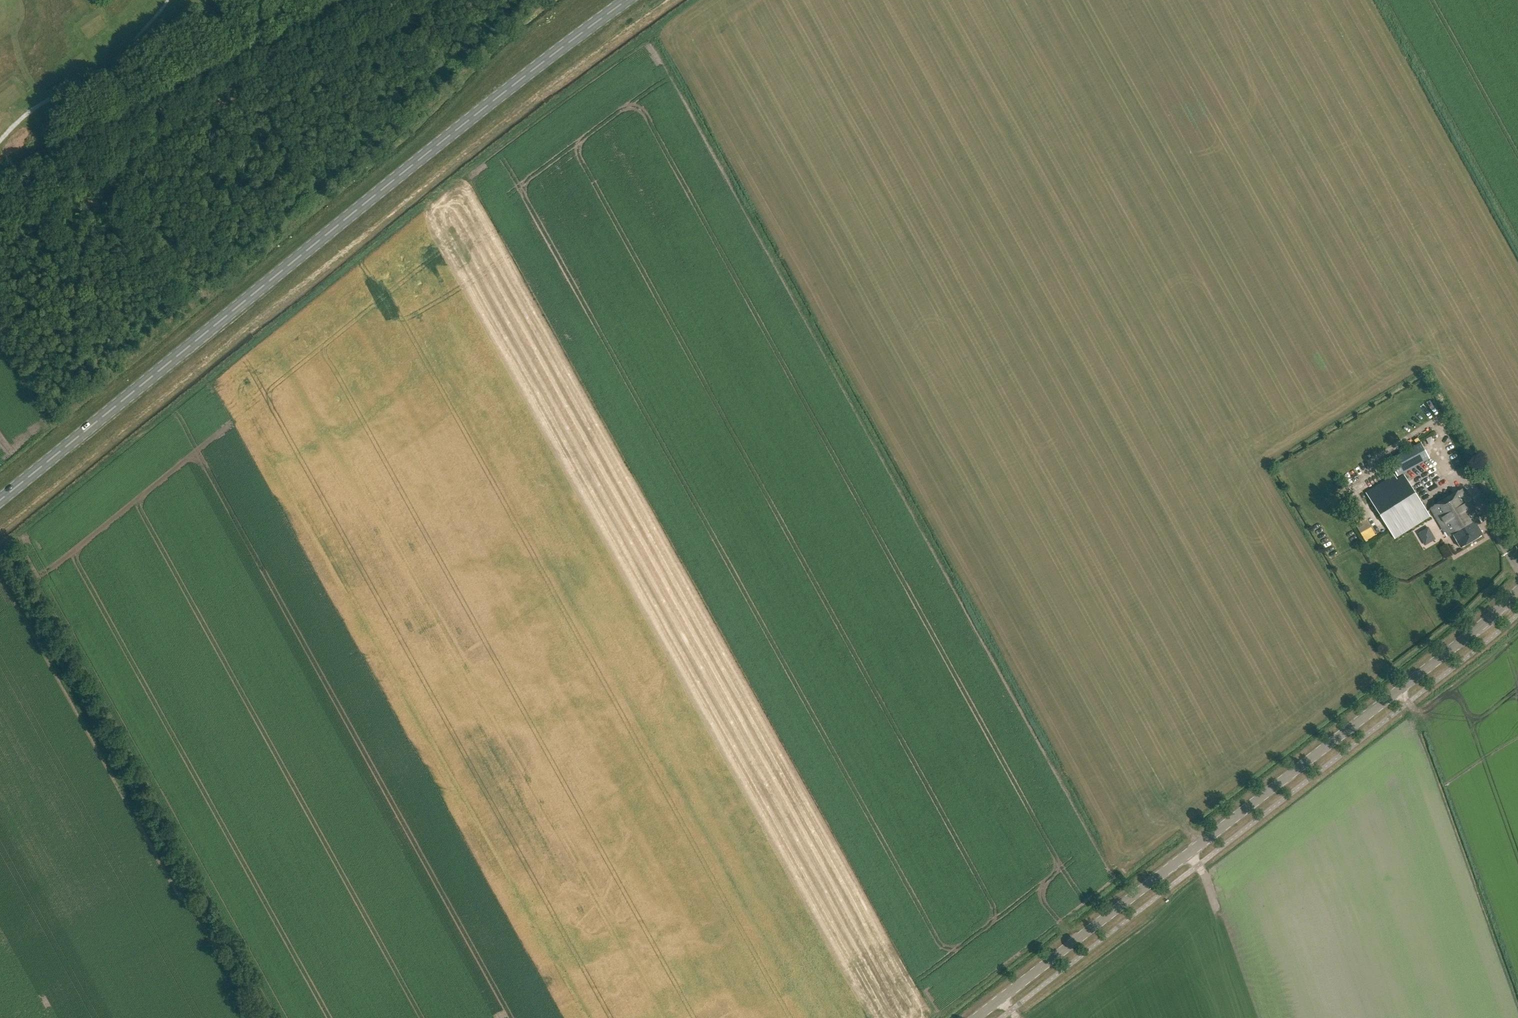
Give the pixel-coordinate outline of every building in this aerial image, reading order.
[(1388,460),(1396,473),(1365,493),(1394,540),(1430,517),(1403,474),(1430,459),(1421,443),(1388,460)] [(1462,548),(1483,536),(1477,526),(1482,523),(1462,490),(1431,509),(1445,532),(1447,531),(1450,537),(1454,535),(1462,548)] [(1367,539),(1378,534),(1368,514),(1357,519),(1367,539)] [(1430,525),(1419,531),(1427,544),(1438,537),(1430,525)]
